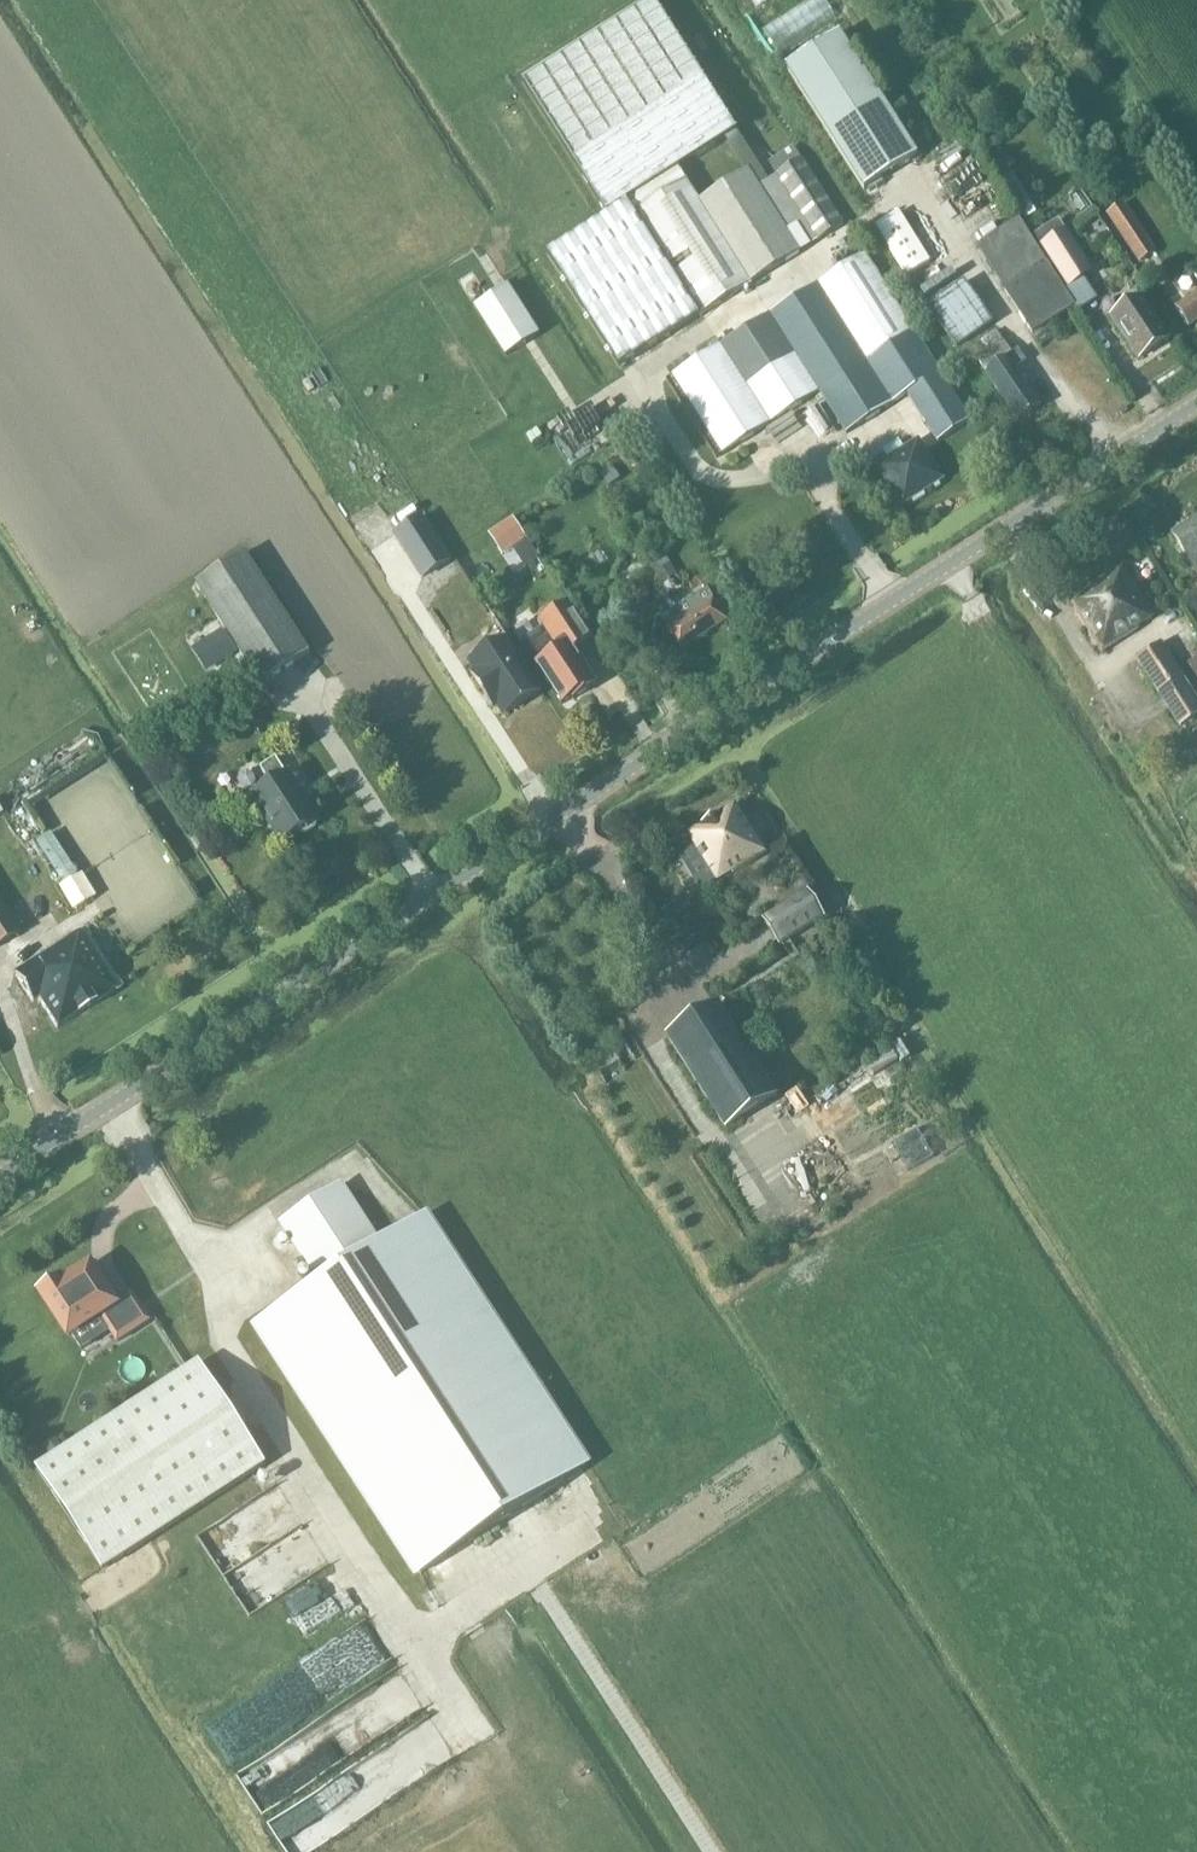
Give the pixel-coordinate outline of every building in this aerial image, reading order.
[(759,186),(768,181),(654,0),(653,0),(523,82),(608,217),(627,205),(731,139),(749,170),(759,186)] [(785,69),(864,192),(918,158),(838,34),(785,69)] [(769,162),(776,175),(801,159),(793,147),(769,162)] [(1021,156),(1010,163),(1035,203),(1047,196),(1021,156)] [(801,159),(776,175),(768,181),(759,186),(749,170),(697,202),(750,285),(818,241),(844,224),(802,159),(801,159)] [(1013,172),(1001,180),(1026,219),(1037,213),(1013,172)] [(699,317),(699,318),(750,285),(697,202),(683,181),(632,214),(699,317)] [(1125,203),(1106,215),(1138,263),(1157,251),(1125,203)] [(619,368),(699,317),(632,214),(627,205),(608,217),(548,255),(619,368)] [(934,268),(899,212),(875,227),(910,283),(934,268)] [(1060,217),(1033,234),(1068,289),(1084,278),(1094,272),(1060,217)] [(1020,219),(977,246),(1004,289),(1048,261),(1020,218),(1020,219)] [(969,423),(863,255),(672,376),(722,455),(820,393),(846,435),(907,397),(936,444),(969,423)] [(1048,261),(1004,289),(1032,333),(1076,306),(1066,290),(1048,261)] [(994,324),(964,281),(928,305),(956,348),(994,324)] [(475,307),(506,356),(539,335),(508,286),(475,307)] [(1174,309),(1186,327),(1196,319),(1196,293),(1174,309)] [(1110,318),(1138,360),(1168,339),(1140,297),(1110,318)] [(970,350),(1016,422),(1039,408),(1017,372),(1027,365),(1018,351),(1012,355),(997,333),(970,350)] [(916,442),(888,461),(878,467),(876,468),(901,507),(941,482),(916,442)] [(878,467),(888,461),(884,456),(874,461),(878,467)] [(422,518),(395,535),(423,578),(450,561),(422,518)] [(514,518),(489,534),(497,547),(522,531),(514,518)] [(1173,537),(1196,575),(1196,522),(1173,537)] [(307,655),(241,554),(193,585),(222,631),(236,652),(259,687),(307,655)] [(661,584),(677,574),(671,564),(654,573),(661,584)] [(1101,653),(1152,621),(1121,570),(1069,602),(1101,653)] [(725,622),(706,591),(659,620),(679,651),(725,622)] [(590,642),(585,634),(565,603),(538,621),(542,629),(520,643),(560,705),(570,698),(572,701),(595,686),(573,653),(590,642)] [(222,631),(202,644),(216,665),(236,652),(222,631)] [(538,692),(504,639),(466,664),(471,672),(469,674),(492,710),(495,708),(500,716),(538,692)] [(1136,659),(1159,695),(1183,680),(1160,644),(1136,659)] [(1159,695),(1180,727),(1196,715),(1196,701),(1183,680),(1159,695)] [(249,797),(280,844),(298,832),(300,835),(303,835),(313,829),(314,826),(312,823),(317,820),(286,773),(283,776),(274,761),(259,771),(268,785),(249,797)] [(733,872),(766,851),(733,800),(685,831),(715,879),(731,869),(733,872)] [(49,826),(76,867),(90,858),(63,816),(49,826)] [(51,834),(37,843),(64,886),(78,876),(51,834)] [(44,863),(28,873),(56,918),(71,909),(44,863)] [(779,947),(825,918),(809,892),(763,920),(779,947)] [(19,933),(0,904),(0,945),(19,933)] [(16,974),(33,1001),(39,998),(56,1026),(57,1028),(59,1026),(78,1014),(78,1015),(80,1014),(80,1013),(92,1006),(94,1005),(94,1004),(113,992),(115,991),(113,989),(78,934),(16,974)] [(777,1096),(718,1003),(666,1035),(725,1128),(777,1096)] [(620,1036),(604,1042),(609,1057),(626,1051),(620,1036)] [(875,1086),(889,1077),(880,1063),(866,1072),(875,1086)] [(319,1283),(258,1322),(419,1573),(583,1468),(423,1217),(381,1244),(344,1185),(282,1225),(319,1283)] [(60,1281),(41,1293),(68,1335),(100,1315),(117,1342),(150,1321),(131,1293),(114,1304),(91,1268),(63,1286),(60,1281)] [(265,1465),(199,1363),(37,1469),(103,1570),(265,1465)] [(56,1439),(44,1446),(50,1456),(62,1449),(56,1439)] [(355,1572),(329,1594),(338,1606),(365,1584),(355,1572)]
